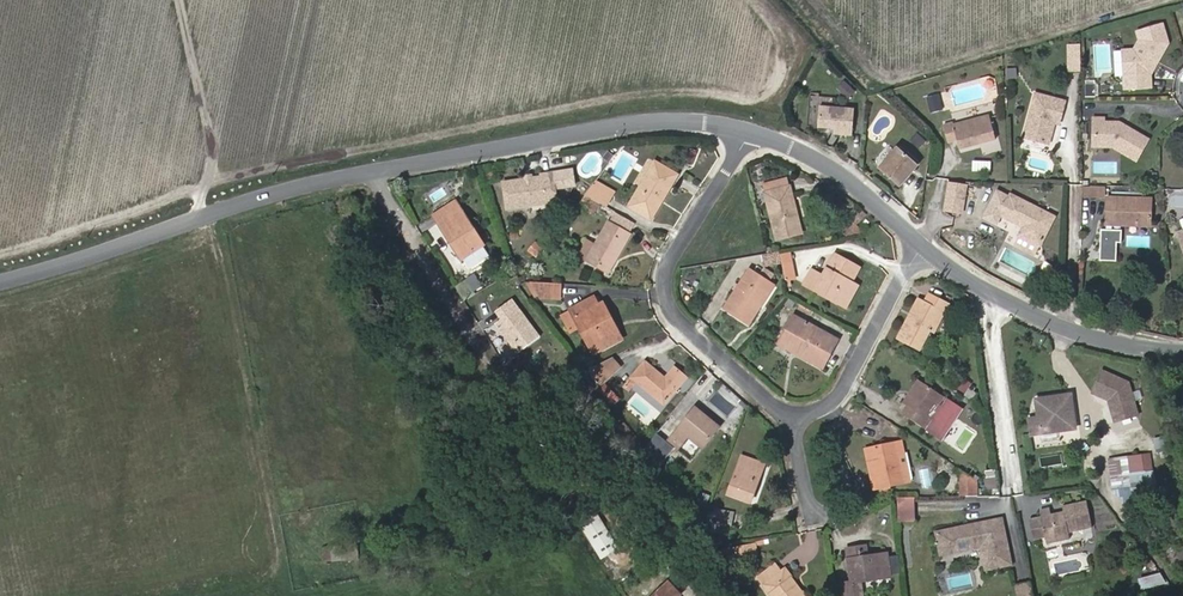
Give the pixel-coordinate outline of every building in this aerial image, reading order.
[(1133,48),(1133,57),(1124,57),(1124,86),(1150,86),(1150,74),(1167,42),(1161,24),(1137,31),(1139,39),(1135,48),(1133,48)] [(1080,71),(1079,44),(1069,44),(1069,71),(1080,71)] [(1124,57),(1133,57),(1133,48),(1124,49),(1124,57)] [(1007,79),(1016,78),(1016,68),(1007,69),(1007,79)] [(837,91),(851,97),(856,86),(841,81),(837,91)] [(1094,95),(1094,84),(1086,84),(1086,95),(1094,95)] [(938,107),(935,92),(923,95),(926,110),(938,107)] [(1025,138),(1048,144),(1055,140),(1057,130),(1054,127),(1057,116),(1061,117),(1064,118),(1067,101),(1037,93),(1025,138)] [(850,129),(853,103),(818,100),(816,120),(832,121),(832,127),(850,129)] [(950,123),(949,121),(941,123),(945,140),(954,138),(956,148),(996,138),(990,114),(950,123)] [(1103,121),(1103,117),(1093,117),(1093,145),(1113,145),(1135,160),(1148,139),(1119,121),(1103,121)] [(914,161),(895,143),(876,163),(896,181),(914,161)] [(696,152),(688,149),(684,160),(692,163),(696,152)] [(631,205),(652,217),(677,174),(656,162),(631,205)] [(543,174),(544,177),(533,178),(534,180),(530,181),(526,179),(505,182),(510,209),(558,201),(553,172),(543,174)] [(789,176),(780,179),(782,187),(792,185),(789,176)] [(591,186),(613,198),(617,191),(596,179),(591,186)] [(763,183),(777,239),(803,232),(792,185),(782,187),(780,179),(763,183)] [(965,214),(967,184),(950,183),(947,212),(965,214)] [(608,207),(613,198),(591,186),(585,194),(587,195),(601,203),(608,207)] [(1094,196),(1105,196),(1105,187),(1094,186),(1094,196)] [(1001,214),(1021,225),(1023,222),(1026,224),(1024,227),(1020,235),(1041,245),(1054,216),(1011,194),(1010,197),(998,191),(985,216),(997,222),(1001,214)] [(601,203),(587,195),(580,206),(594,214),(601,203)] [(1150,224),(1151,199),(1107,198),(1106,225),(1110,225),(1113,223),(1150,224)] [(484,245),(456,201),(434,215),(462,259),(484,245)] [(857,234),(867,232),(858,224),(868,213),(863,209),(848,225),(857,234)] [(634,222),(618,212),(611,223),(623,230),(628,233),(634,222)] [(587,260),(598,265),(599,263),(607,267),(613,257),(616,259),(630,234),(628,233),(623,230),(611,223),(610,222),(587,260)] [(1098,260),(1117,261),(1120,230),(1101,229),(1098,260)] [(795,274),(790,248),(781,250),(786,276),(795,274)] [(768,252),(762,253),(764,265),(782,262),(780,250),(768,252)] [(849,279),(851,275),(855,277),(860,267),(836,254),(824,276),(812,270),(805,284),(843,304),(855,283),(852,282),(853,281),(849,279)] [(608,271),(616,259),(613,257),(607,267),(599,263),(598,265),(608,271)] [(761,276),(770,282),(775,273),(766,268),(761,276)] [(750,324),(761,307),(756,303),(770,282),(761,276),(750,269),(725,308),(750,324)] [(455,287),(463,300),(473,294),(465,281),(455,287)] [(536,295),(561,296),(562,283),(528,281),(536,295)] [(770,282),(756,303),(761,307),(775,285),(770,282)] [(859,285),(855,283),(843,304),(847,307),(859,285)] [(930,293),(926,301),(915,321),(908,318),(898,337),(921,350),(931,330),(935,332),(950,304),(930,293)] [(595,353),(617,341),(605,318),(611,315),(604,303),(599,306),(594,297),(572,309),(573,312),(564,316),(572,331),(581,326),(595,353)] [(918,298),(908,318),(915,321),(926,301),(918,298)] [(497,311),(502,319),(509,314),(511,317),(504,322),(499,325),(518,352),(540,336),(513,299),(497,311)] [(611,315),(605,318),(617,341),(623,337),(611,315)] [(794,315),(784,334),(802,344),(797,352),(824,367),(839,340),(794,315)] [(779,342),(797,352),(802,344),(784,334),(779,342)] [(599,383),(617,371),(609,358),(589,369),(599,383)] [(641,368),(632,360),(617,377),(630,388),(637,380),(665,402),(687,375),(676,366),(666,378),(646,361),(641,368)] [(1115,418),(1137,411),(1127,379),(1101,368),(1092,389),(1108,396),(1115,418)] [(913,388),(917,391),(908,405),(918,411),(913,420),(925,428),(932,417),(936,420),(929,431),(940,438),(960,406),(949,399),(944,407),(940,405),(945,397),(919,379),(913,388)] [(904,402),(908,405),(917,391),(913,388),(904,402)] [(1040,416),(1030,417),(1033,434),(1070,429),(1075,422),(1071,394),(1037,398),(1040,416)] [(903,413),(913,420),(918,411),(908,405),(903,413)] [(696,407),(669,441),(678,448),(690,434),(704,446),(719,427),(696,407)] [(963,451),(974,432),(964,426),(953,445),(963,451)] [(666,439),(659,433),(647,447),(655,453),(666,439)] [(680,449),(690,456),(697,447),(688,439),(680,449)] [(904,483),(898,455),(905,453),(903,441),(871,448),(879,488),(904,483)] [(874,489),(879,488),(871,448),(866,449),(874,489)] [(905,453),(898,455),(904,483),(911,482),(905,453)] [(1043,465),(1062,462),(1061,455),(1042,458),(1043,465)] [(1128,459),(1128,457),(1110,459),(1112,475),(1152,470),(1150,456),(1128,459)] [(751,502),(755,492),(750,490),(758,467),(741,461),(729,493),(751,502)] [(758,467),(750,490),(755,492),(763,469),(758,467)] [(929,468),(919,469),(922,492),(932,491),(929,468)] [(976,479),(960,468),(960,480),(976,481),(976,479)] [(989,487),(999,486),(997,468),(986,469),(989,487)] [(574,482),(569,473),(557,481),(568,497),(577,491),(572,483),(574,482)] [(961,496),(977,496),(976,481),(960,480),(961,496)] [(897,497),(897,521),(914,522),(915,497),(897,497)] [(1065,513),(1060,514),(1059,511),(1051,512),(1050,505),(1040,507),(1041,514),(1030,517),(1034,537),(1046,535),(1047,542),(1071,537),(1069,530),(1093,525),(1088,499),(1063,503),(1064,510),(1065,513)] [(596,509),(579,520),(603,559),(620,548),(596,509)] [(709,515),(706,528),(732,533),(734,521),(709,515)] [(1002,516),(935,530),(940,553),(980,545),(985,568),(1011,562),(1002,516)] [(754,554),(752,544),(724,550),(731,559),(754,554)] [(359,558),(358,546),(331,547),(331,560),(359,558)] [(869,556),(863,557),(861,546),(847,548),(852,582),(843,583),(845,595),(864,595),(862,581),(892,576),(888,553),(869,556)] [(759,576),(775,595),(806,595),(786,569),(782,573),(775,565),(759,576)] [(1161,571),(1137,578),(1141,590),(1165,583),(1161,571)] [(682,593),(670,581),(655,595),(679,595),(682,593)] [(1017,584),(1019,595),(1035,595),(1031,581),(1017,584)]
